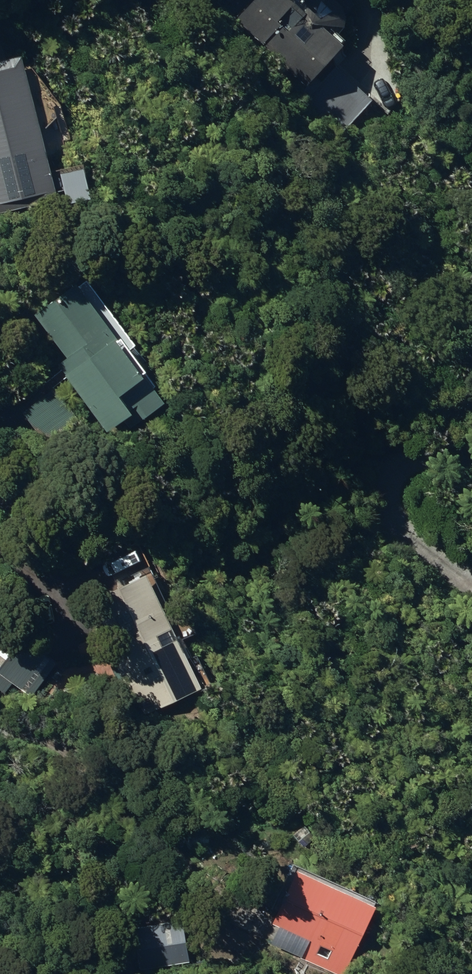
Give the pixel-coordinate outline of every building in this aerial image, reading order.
[(247,19),(320,82),(355,41),(348,35),(356,25),(359,12),(354,3),(350,0),(264,0),(247,19)] [(81,183),(57,59),(0,71),(0,122),(20,225),(86,212),(81,183)] [(314,93),(359,133),(386,103),(347,68),(333,83),(328,78),(314,93)] [(93,380),(143,447),(196,408),(148,342),(145,344),(104,289),(63,318),(97,365),(89,371),(95,379),(93,380)] [(84,596),(141,713),(198,685),(145,577),(153,573),(136,539),(105,555),(117,580),(84,596)] [(30,695),(55,660),(19,634),(11,645),(5,640),(0,647),(0,689),(7,694),(15,684),(30,695)] [(50,684),(62,686),(65,670),(54,667),(50,684)] [(339,973),(341,973),(372,900),(287,864),(264,919),(306,937),(298,957),(339,973)] [(132,930),(137,955),(176,948),(171,922),(132,930)]
